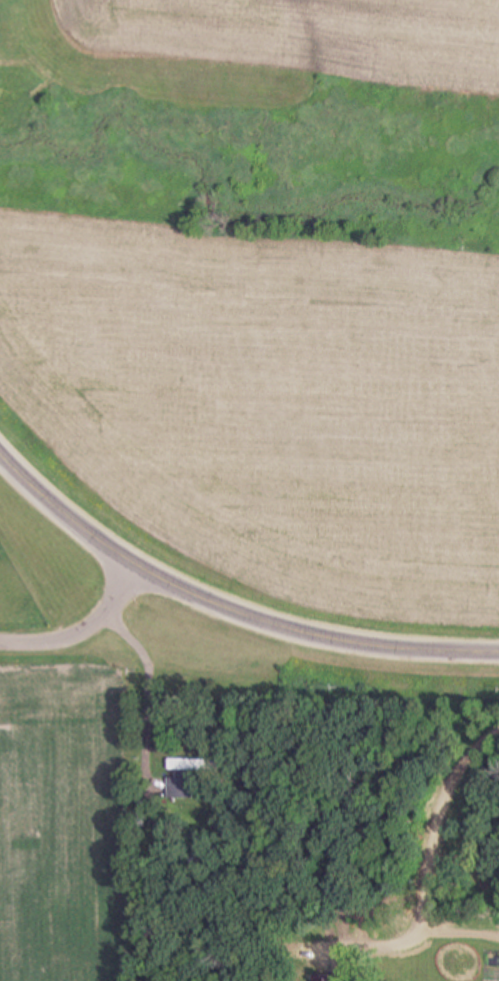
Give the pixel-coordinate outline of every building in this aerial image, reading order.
[(221,760),(170,760),(170,799),(194,799),(194,771),(221,771),(221,760)]
